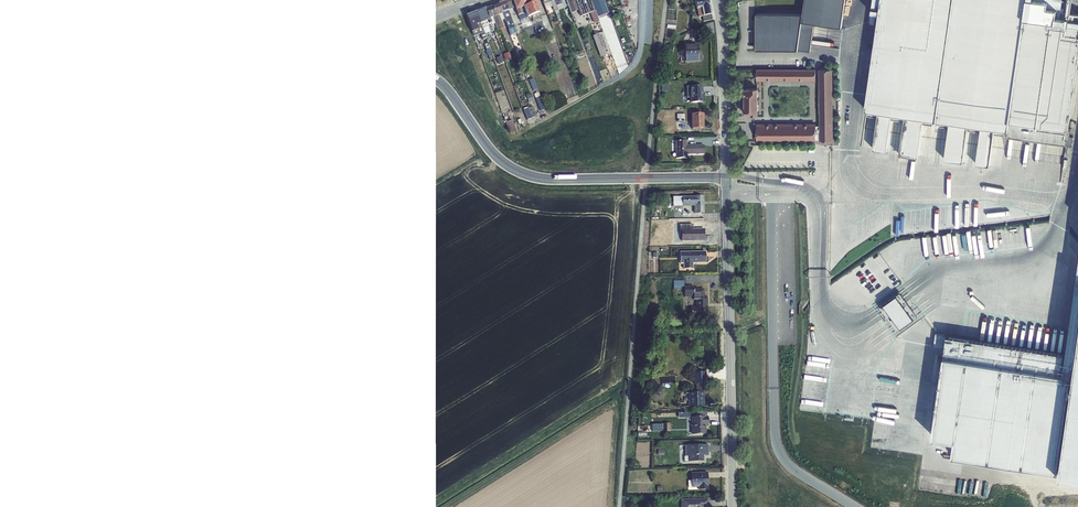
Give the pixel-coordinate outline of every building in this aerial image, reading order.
[(512,0),(510,0),(505,2),(508,10),(515,7),(512,0)] [(535,2),(535,0),(512,0),(515,7),(515,9),(516,9),(520,8),(523,6),(535,2)] [(543,3),(545,9),(552,6),(554,12),(557,10),(556,6),(554,2),(554,0),(550,0),(543,3)] [(595,11),(591,0),(575,0),(575,1),(579,10),(581,16),(591,13),(595,11)] [(612,21),(612,18),(611,18),(610,15),(609,15),(608,12),(608,13),(603,0),(591,0),(595,11),(597,17),(603,15),(605,20),(601,22),(602,25),(612,21)] [(695,1),(696,9),(697,9),(701,8),(703,16),(711,15),(708,0),(698,0),(695,1)] [(756,13),(756,49),(810,50),(814,22),(842,26),(845,0),(805,0),(803,13),(756,13)] [(866,109),(869,110),(868,115),(878,117),(874,148),(887,150),(891,117),(905,119),(900,152),(918,154),(923,122),(932,124),(933,119),(941,120),(940,125),(949,127),(944,159),(962,161),(967,128),(981,130),(976,163),(989,165),(994,133),(1004,134),(1005,129),(1008,129),(1008,135),(1072,144),(1073,136),(1070,136),(1071,128),(1069,127),(1077,64),(1077,12),(1066,10),(1065,22),(1062,22),(1064,9),(1066,9),(1067,0),(881,0),(866,109)] [(505,1),(498,3),(502,13),(509,11),(508,10),(505,2),(505,1)] [(571,13),(579,10),(575,1),(568,4),(571,13)] [(539,13),(535,2),(523,6),(527,17),(530,16),(539,13)] [(495,15),(502,13),(498,3),(492,6),(495,15)] [(492,6),(485,8),(489,17),(492,16),(495,15),(492,6)] [(527,17),(523,6),(520,8),(522,14),(518,15),(520,20),(527,17)] [(476,12),(480,23),(489,20),(489,17),(485,8),(476,12)] [(712,20),(711,15),(703,16),(701,8),(697,9),(698,17),(702,17),(703,22),(712,20)] [(513,23),(509,11),(502,13),(504,19),(505,21),(508,20),(509,25),(510,25),(511,28),(515,27),(513,24),(513,23)] [(475,12),(466,15),(472,32),(477,30),(478,30),(478,29),(477,28),(476,28),(475,25),(478,24),(480,23),(476,12),(475,12)] [(502,13),(495,15),(501,29),(504,28),(501,21),(504,19),(502,13)] [(492,16),(495,23),(497,30),(501,29),(495,15),(492,16)] [(489,20),(480,23),(483,32),(484,32),(485,34),(494,31),(492,24),(491,23),(489,20)] [(508,20),(505,21),(510,36),(517,33),(515,27),(511,28),(510,25),(509,25),(508,20)] [(542,20),(534,23),(536,30),(544,26),(542,20)] [(477,30),(472,32),(478,48),(483,46),(481,41),(477,30)] [(595,36),(601,50),(608,47),(603,33),(595,36)] [(697,45),(683,46),(684,63),(699,62),(698,53),(697,45)] [(816,68),(757,68),(757,80),(758,86),(763,86),(763,80),(816,80),(816,68)] [(834,69),(819,69),(819,125),(816,125),(816,122),(757,123),(757,140),(816,140),(816,142),(832,142),(832,140),(834,140),(834,69)] [(690,98),(690,103),(704,103),(704,93),(702,93),(702,86),(686,86),(686,98),(690,98)] [(744,87),(745,114),(751,114),(759,114),(758,87),(744,87)] [(535,98),(540,111),(545,109),(540,97),(535,98)] [(523,110),(527,120),(536,116),(533,106),(528,108),(527,107),(523,108),(524,109),(523,110)] [(691,114),(691,129),(704,129),(703,113),(691,114)] [(505,122),(510,133),(517,131),(512,119),(505,122)] [(704,154),(704,145),(687,145),(687,141),(676,141),(676,159),(687,158),(687,154),(704,154)] [(704,196),(682,196),(682,197),(682,206),(694,206),(694,213),(704,213),(704,196)] [(940,211),(940,230),(946,229),(946,227),(960,227),(959,205),(954,205),(955,217),(946,217),(946,211),(940,211)] [(1025,235),(1025,239),(1030,238),(1029,223),(1023,224),(1023,232),(1021,232),(1021,235),(1025,235)] [(681,230),(681,241),(705,241),(704,229),(689,229),(689,224),(676,224),(676,230),(681,230)] [(705,252),(680,252),(680,263),(684,263),(684,269),(693,269),(693,263),(706,262),(705,252)] [(694,286),(684,286),(684,298),(693,297),(693,300),(696,300),(696,307),(690,307),(691,319),(700,319),(700,315),(708,315),(708,299),(704,299),(704,289),(694,289),(694,286)] [(879,305),(897,329),(917,315),(899,291),(879,305)] [(947,331),(944,351),(931,435),(953,438),(951,453),(1059,469),(1073,370),(1062,368),(1065,348),(947,331)] [(1077,471),(1077,338),(1073,370),(1059,469),(1077,471)] [(706,372),(694,372),(695,384),(700,384),(703,384),(707,384),(706,372)] [(695,392),(689,393),(689,407),(704,406),(704,392),(703,392),(700,392),(695,392)] [(691,417),(692,434),(706,434),(706,426),(708,426),(708,417),(691,417)] [(689,456),(689,462),(704,461),(703,455),(708,455),(708,445),(685,445),(685,456),(689,456)] [(708,472),(691,472),(691,480),(691,487),(698,487),(698,489),(708,489),(708,472)] [(681,499),(681,506),(709,506),(709,499),(681,499)]
